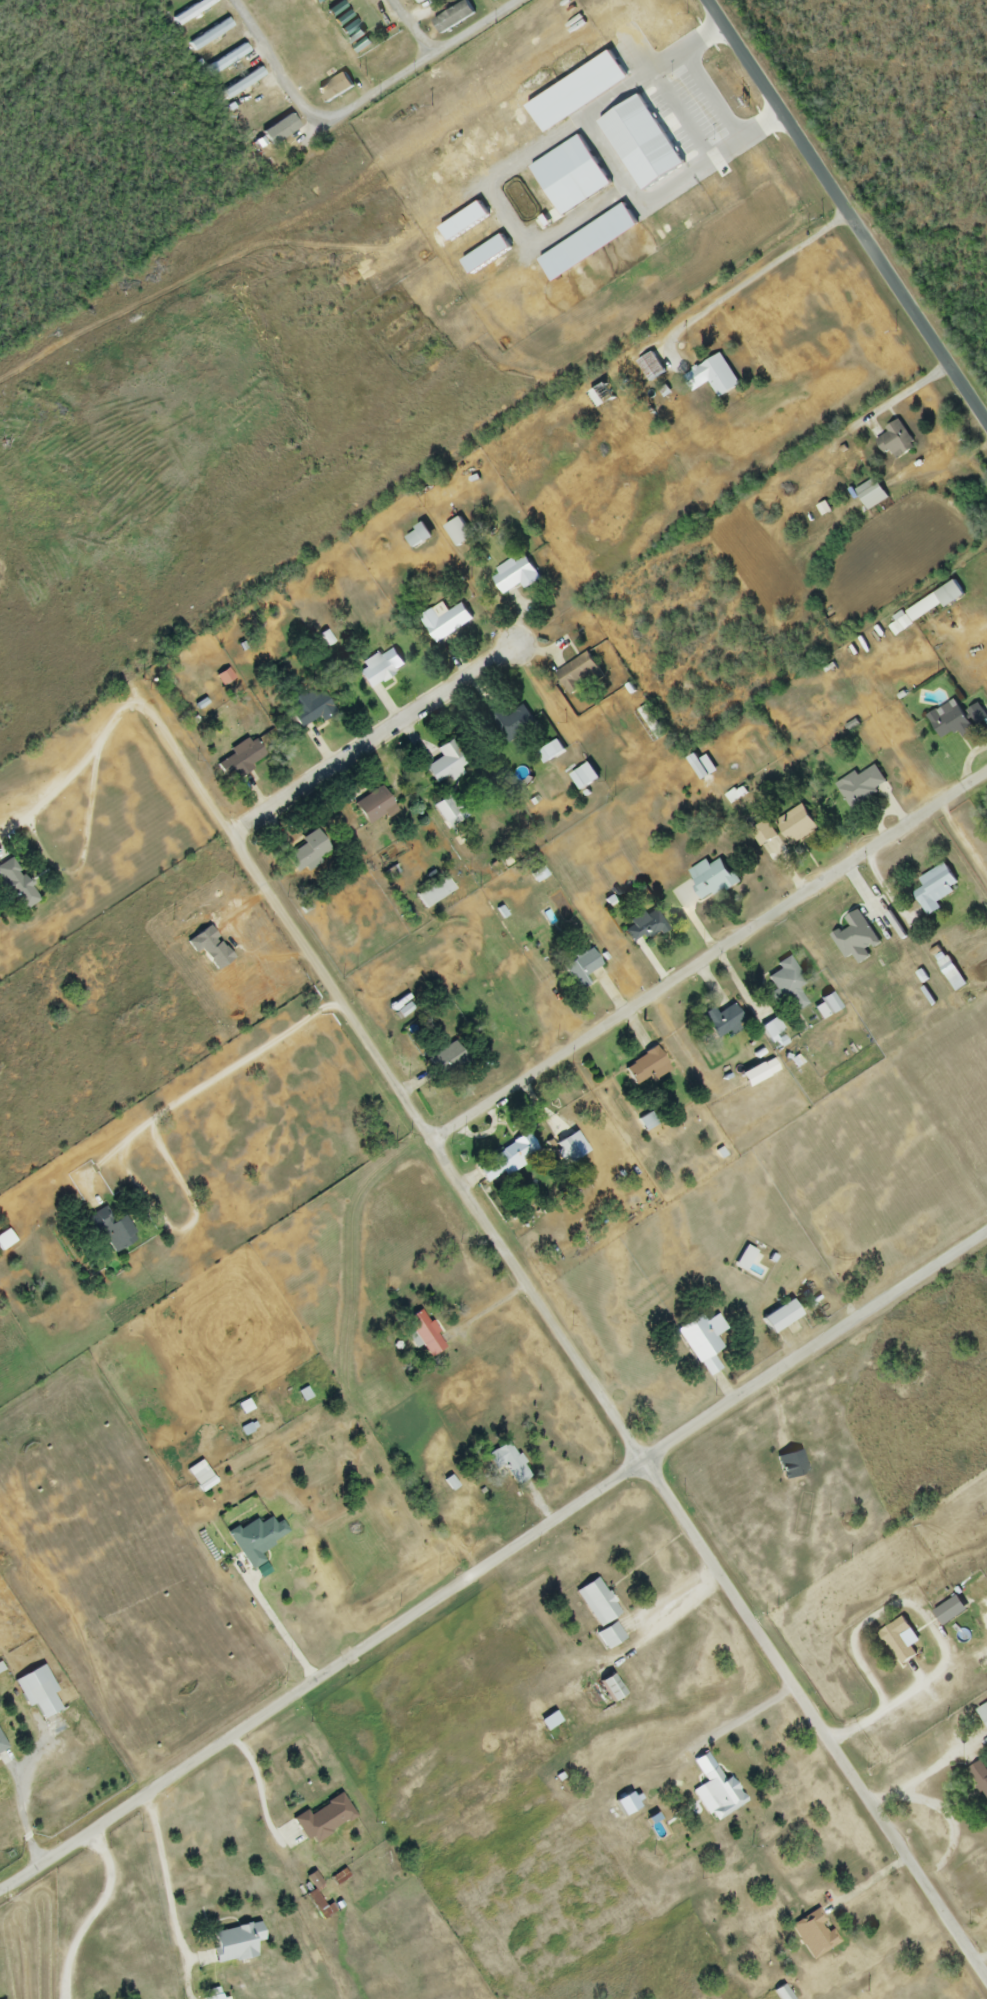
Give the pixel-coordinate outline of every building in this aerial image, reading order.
[(216,2),(214,0),(199,0),(172,18),(178,27),(216,2)] [(330,14),(343,4),(340,0),(337,0),(325,8),(330,14)] [(474,15),(466,1),(432,21),(440,35),(474,15)] [(331,18),(336,24),(350,14),(345,8),(331,18)] [(338,27),(344,34),(357,23),(352,17),(338,27)] [(232,27),(226,19),(189,44),(195,52),(232,27)] [(345,36),(350,42),(364,32),(359,26),(345,36)] [(204,66),(208,75),(249,55),(245,47),(204,66)] [(230,70),(213,80),(225,100),(264,77),(258,68),(236,81),(230,70)] [(352,88),(344,73),(317,89),(326,104),(352,88)] [(665,373),(651,352),(636,363),(649,383),(665,373)] [(739,386),(719,354),(687,374),(696,388),(708,381),(719,399),(739,386)] [(589,392),(598,409),(613,400),(604,384),(589,392)] [(890,452),(895,461),(915,448),(899,423),(874,439),(884,455),(890,452)] [(854,490),(867,512),(887,500),(875,478),(854,490)] [(471,541),(461,518),(445,526),(455,548),(471,541)] [(412,550),(432,539),(424,525),(404,537),(412,550)] [(524,590),(539,581),(525,557),(514,564),(512,561),(496,570),(499,575),(493,579),(502,596),(521,584),(524,590)] [(942,606),(944,608),(963,597),(955,583),(904,612),(911,624),(942,606)] [(436,645),(472,620),(461,604),(446,614),(439,604),(418,618),(436,645)] [(356,668),(366,688),(404,669),(394,650),(380,657),(379,656),(356,668)] [(570,698),(602,678),(587,653),(555,674),(570,698)] [(333,714),(319,687),(286,704),(300,731),(333,714)] [(973,733),(951,700),(925,718),(940,740),(955,730),(962,741),(973,733)] [(977,726),(986,719),(978,705),(967,712),(977,726)] [(500,709),(490,714),(506,744),(536,728),(525,707),(505,718),(500,709)] [(659,738),(650,707),(638,710),(641,720),(642,720),(648,742),(659,738)] [(265,758),(253,739),(213,765),(221,777),(230,771),(235,778),(265,758)] [(448,784),(462,775),(459,769),(467,764),(452,740),(436,750),(441,758),(423,769),(434,786),(445,778),(448,784)] [(691,766),(702,782),(716,772),(705,756),(691,766)] [(849,810),(887,787),(875,766),(857,777),(854,773),(835,785),(849,810)] [(394,813),(382,787),(353,801),(365,827),(394,813)] [(465,817),(452,795),(433,806),(446,829),(465,817)] [(817,830),(802,805),(775,822),(790,846),(817,830)] [(760,848),(776,838),(766,822),(750,832),(760,848)] [(331,849),(312,830),(284,859),(298,873),(304,867),(309,871),(331,849)] [(11,858),(0,865),(0,885),(18,914),(38,902),(11,858)] [(706,861),(686,874),(705,904),(737,884),(722,859),(709,867),(706,861)] [(953,894),(950,888),(955,885),(945,864),(918,879),(923,888),(913,893),(926,918),(940,910),(936,903),(953,894)] [(415,893),(421,907),(453,894),(447,880),(415,893)] [(621,926),(634,947),(665,928),(653,907),(621,926)] [(877,941),(858,911),(844,919),(849,929),(833,939),(845,959),(851,955),(858,966),(869,959),(864,950),(877,941)] [(571,961),(565,963),(573,991),(587,987),(584,974),(598,970),(591,946),(568,953),(571,961)] [(772,1009),(789,999),(797,1011),(807,1005),(797,988),(805,984),(789,957),(774,966),(777,972),(767,978),(774,991),(765,996),(772,1009)] [(456,1001),(432,1010),(453,1070),(470,1063),(464,1047),(472,1045),(456,1001)] [(739,1008),(708,1008),(708,1034),(739,1034),(739,1008)] [(650,1077),(653,1081),(669,1071),(655,1048),(622,1069),(633,1087),(650,1077)] [(523,1165),(520,1161),(537,1151),(527,1135),(474,1167),(487,1187),(523,1165)] [(137,1242),(124,1216),(112,1222),(106,1210),(80,1222),(89,1240),(101,1235),(111,1255),(137,1242)] [(0,1253),(14,1243),(6,1231),(0,1236),(0,1252),(0,1253)] [(732,1267),(744,1274),(755,1254),(744,1247),(732,1267)] [(429,1358),(445,1347),(419,1309),(404,1319),(429,1358)] [(723,1350),(715,1335),(725,1330),(717,1316),(704,1324),(700,1316),(676,1330),(696,1365),(723,1350)] [(531,1473),(504,1443),(489,1457),(517,1486),(531,1473)] [(776,1458),(782,1481),(806,1474),(799,1451),(776,1458)] [(201,1493),(215,1483),(200,1461),(185,1471),(201,1493)] [(226,1533),(249,1571),(264,1562),(258,1552),(288,1534),(280,1520),(272,1525),(264,1510),(226,1533)] [(599,1628),(621,1613),(596,1577),(574,1592),(599,1628)] [(901,1666),(917,1656),(903,1635),(911,1630),(901,1617),(878,1633),(901,1666)] [(624,1638),(613,1623),(595,1635),(606,1651),(624,1638)] [(598,1682),(611,1703),(623,1695),(610,1675),(598,1682)] [(26,1690),(41,1721),(59,1711),(44,1681),(26,1690)] [(976,1711),(986,1728),(986,1704),(976,1711)] [(560,1722),(552,1712),(539,1722),(546,1732),(560,1722)] [(979,1761),(966,1771),(986,1801),(986,1773),(979,1761)] [(710,1811),(716,1821),(745,1803),(721,1766),(696,1781),(714,1809),(710,1811)] [(355,1818),(340,1794),(294,1821),(308,1846),(355,1818)] [(813,1962),(839,1943),(829,1928),(828,1928),(816,1911),(790,1929),(813,1962)] [(256,1958),(253,1943),(261,1942),(259,1924),(210,1932),(215,1965),(256,1958)] [(777,1998),(791,1998),(782,1986),(773,1992),(777,1998)]
